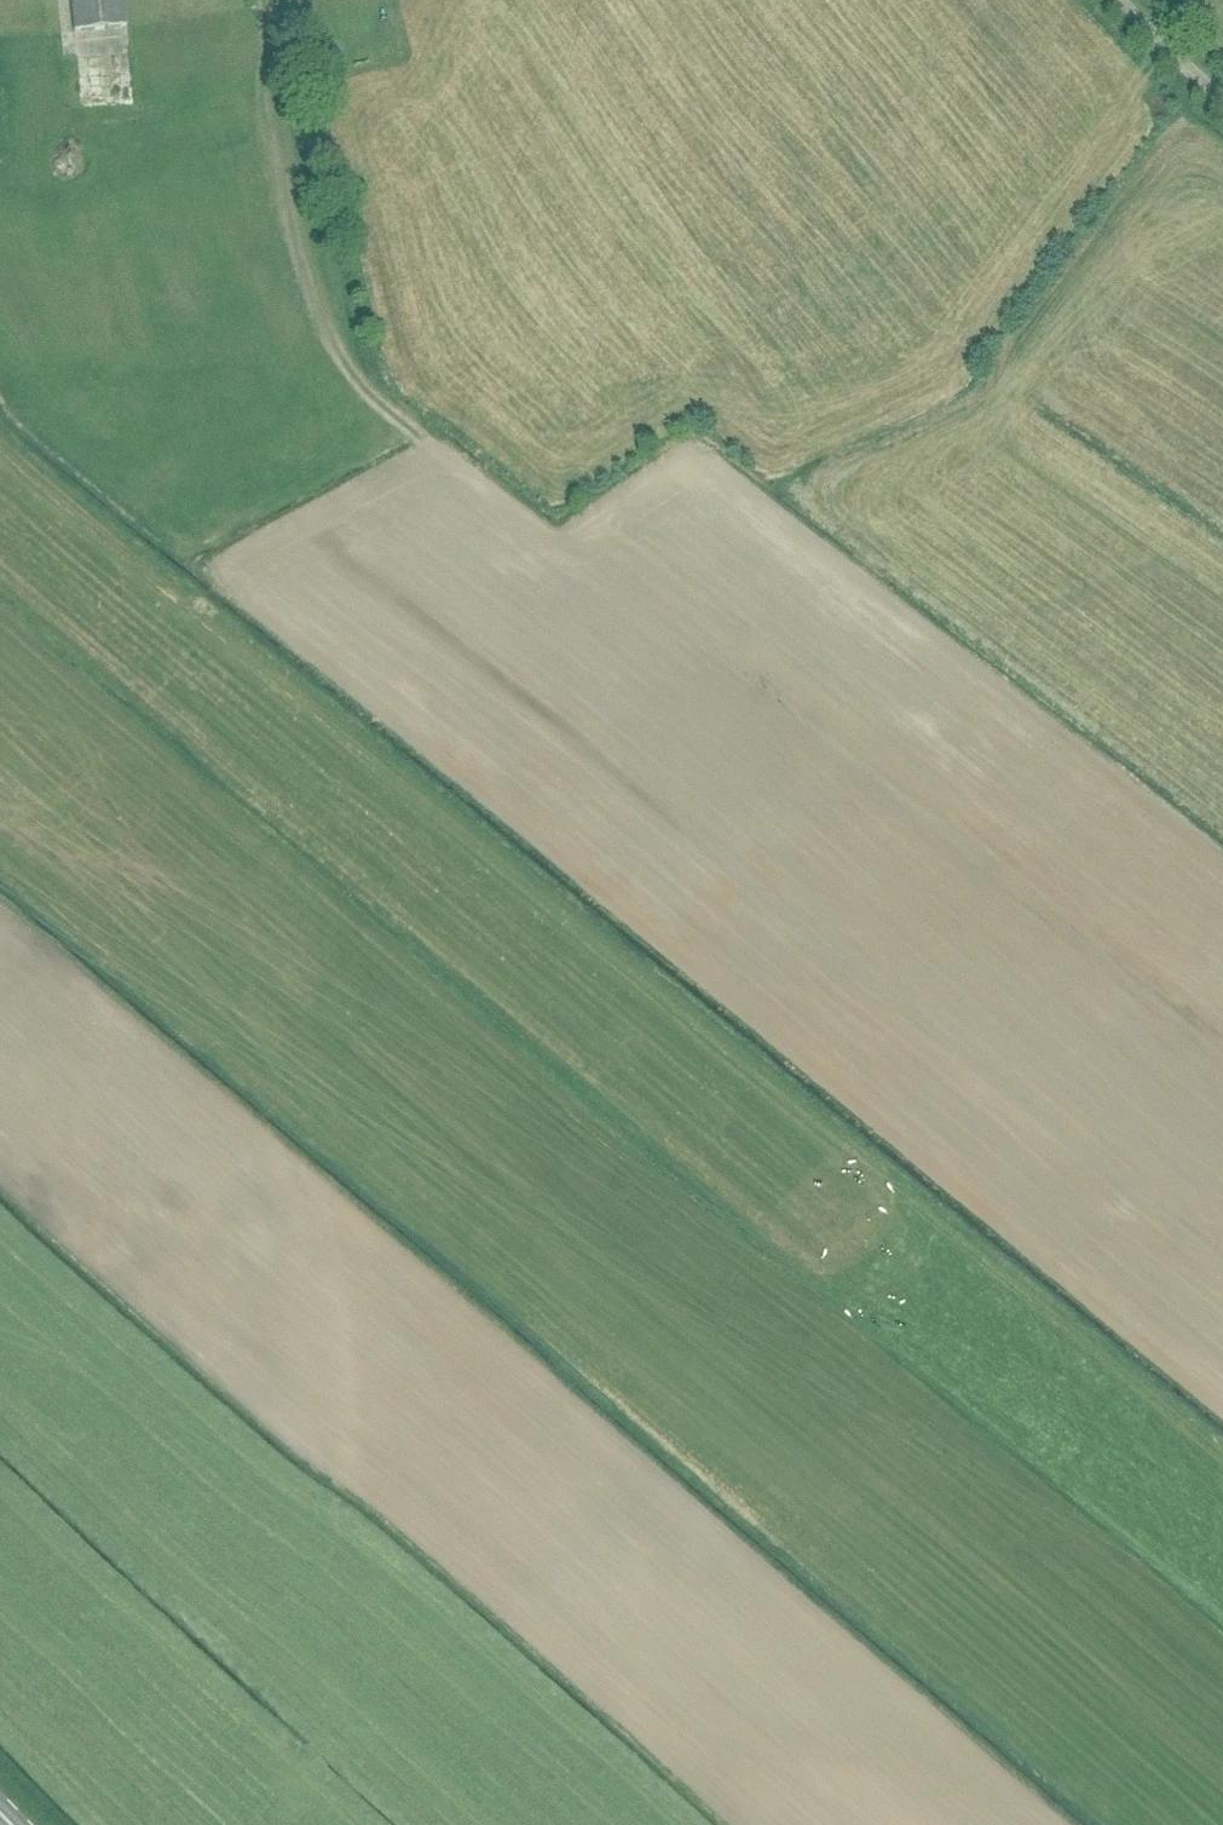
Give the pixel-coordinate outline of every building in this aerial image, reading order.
[(123,0),(70,0),(73,34),(126,29),(123,0)]
